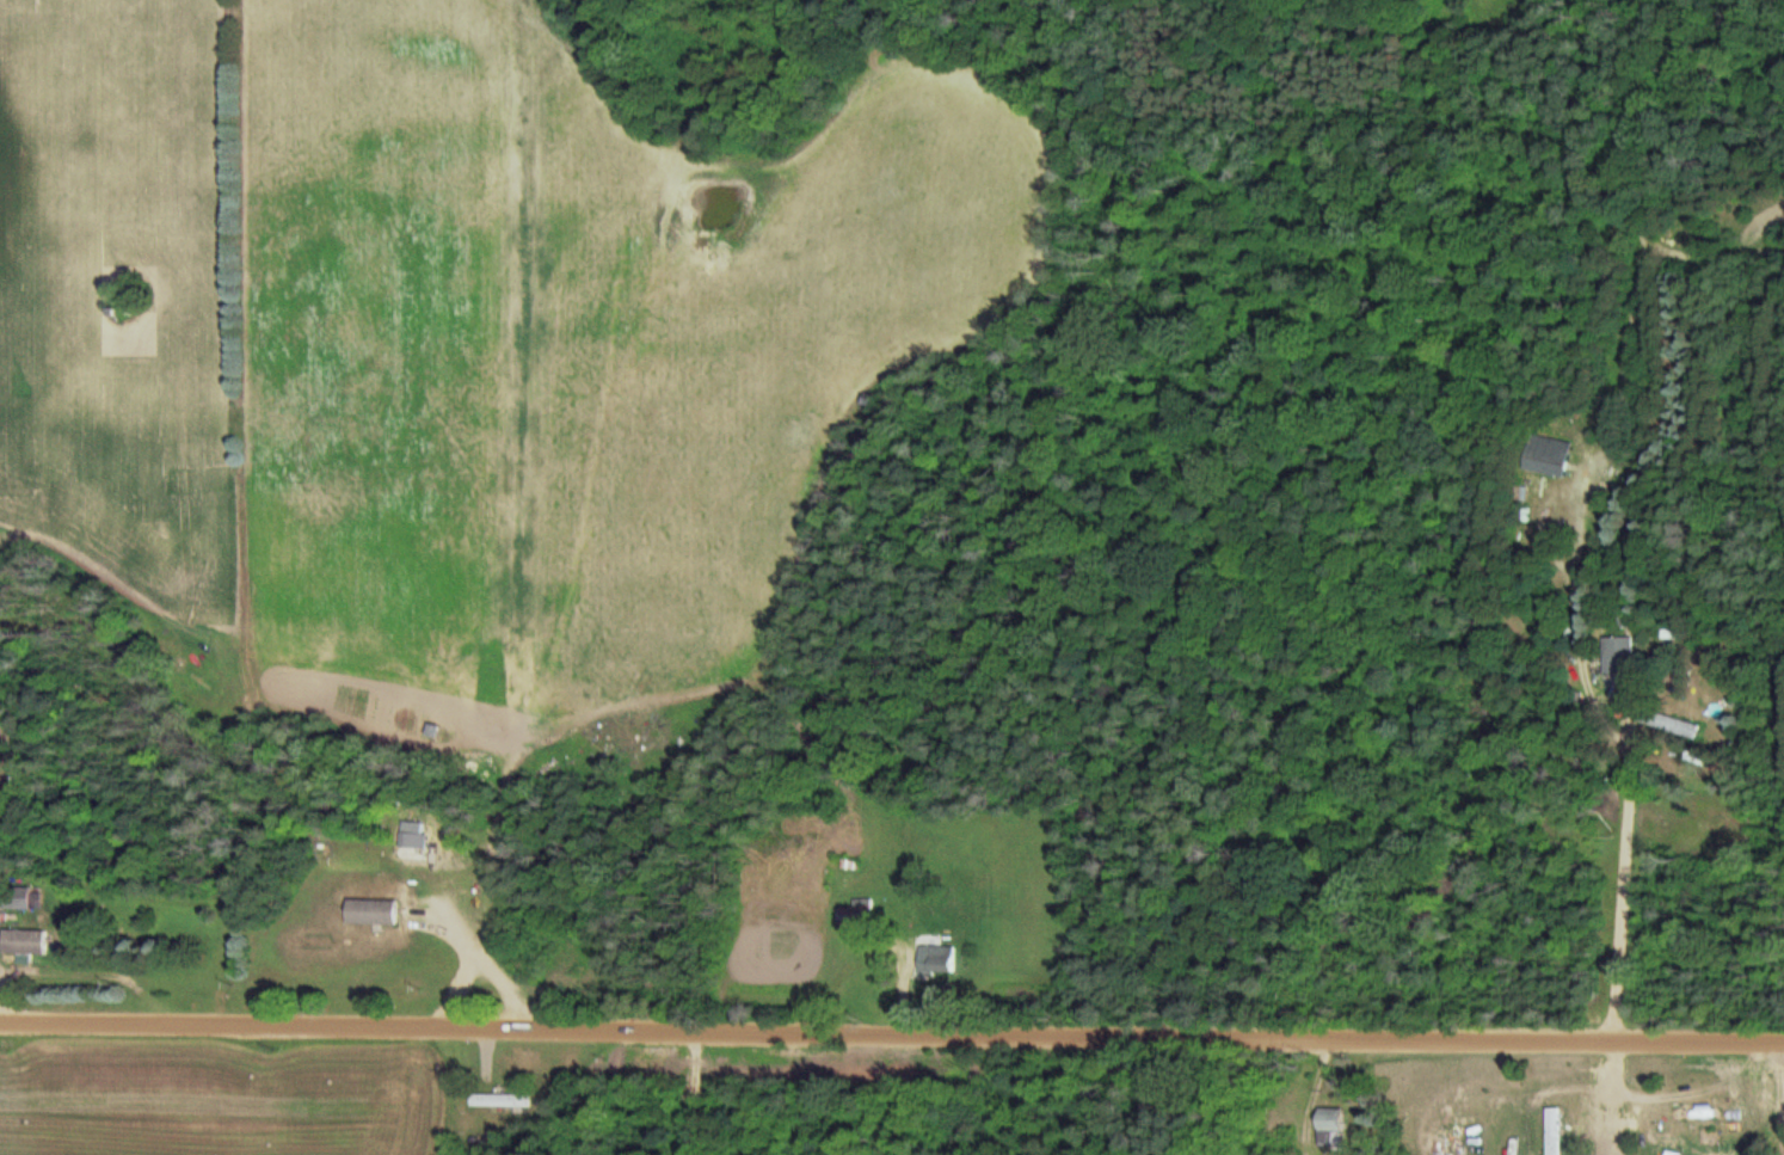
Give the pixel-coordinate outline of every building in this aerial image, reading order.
[(1523,470),(1564,478),(1571,442),(1530,434),(1523,470)] [(1632,674),(1632,637),(1604,637),(1604,674),(1632,674)] [(1700,722),(1642,711),(1639,724),(1697,735),(1700,722)] [(0,888),(0,909),(28,909),(28,888),(0,888)] [(852,907),(838,907),(838,930),(872,930),(872,899),(852,899),(852,907)] [(395,900),(346,900),(346,924),(395,924),(395,900)] [(47,942),(47,930),(37,930),(37,919),(13,919),(13,930),(0,930),(0,942),(47,942)] [(952,947),(919,947),(918,974),(952,975),(952,947)] [(530,1094),(470,1094),(470,1107),(530,1107),(530,1094)] [(1576,1107),(1563,1107),(1563,1154),(1576,1154),(1576,1107)] [(1344,1108),(1318,1108),(1318,1145),(1344,1145),(1344,1108)] [(1560,1108),(1546,1108),(1546,1154),(1560,1154),(1560,1108)] [(1720,1121),(1720,1110),(1672,1109),(1672,1120),(1720,1121)]
